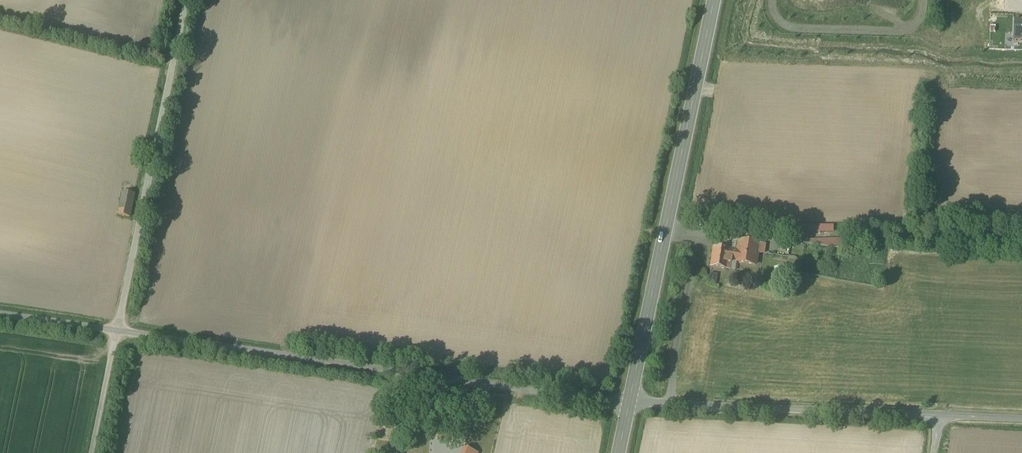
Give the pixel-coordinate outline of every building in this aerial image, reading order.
[(133,197),(121,194),(116,217),(128,219),(133,197)] [(758,245),(740,242),(738,254),(737,262),(755,265),(758,245)] [(730,250),(714,248),(711,268),(727,270),(728,264),(730,251),(730,250)] [(738,254),(733,253),(733,251),(730,251),(728,264),(731,264),(732,261),(737,262),(738,254)]
